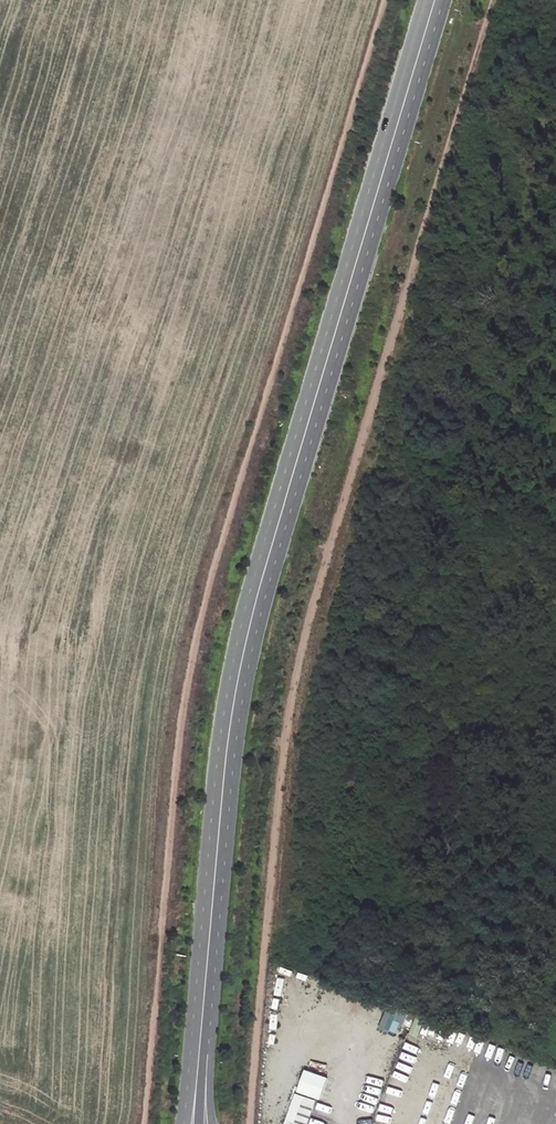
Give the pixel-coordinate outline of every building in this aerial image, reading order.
[(379,1027),(398,1034),(405,1013),(387,1006),(379,1027)] [(303,1069),(283,1123),(310,1123),(327,1077),(303,1069)]
